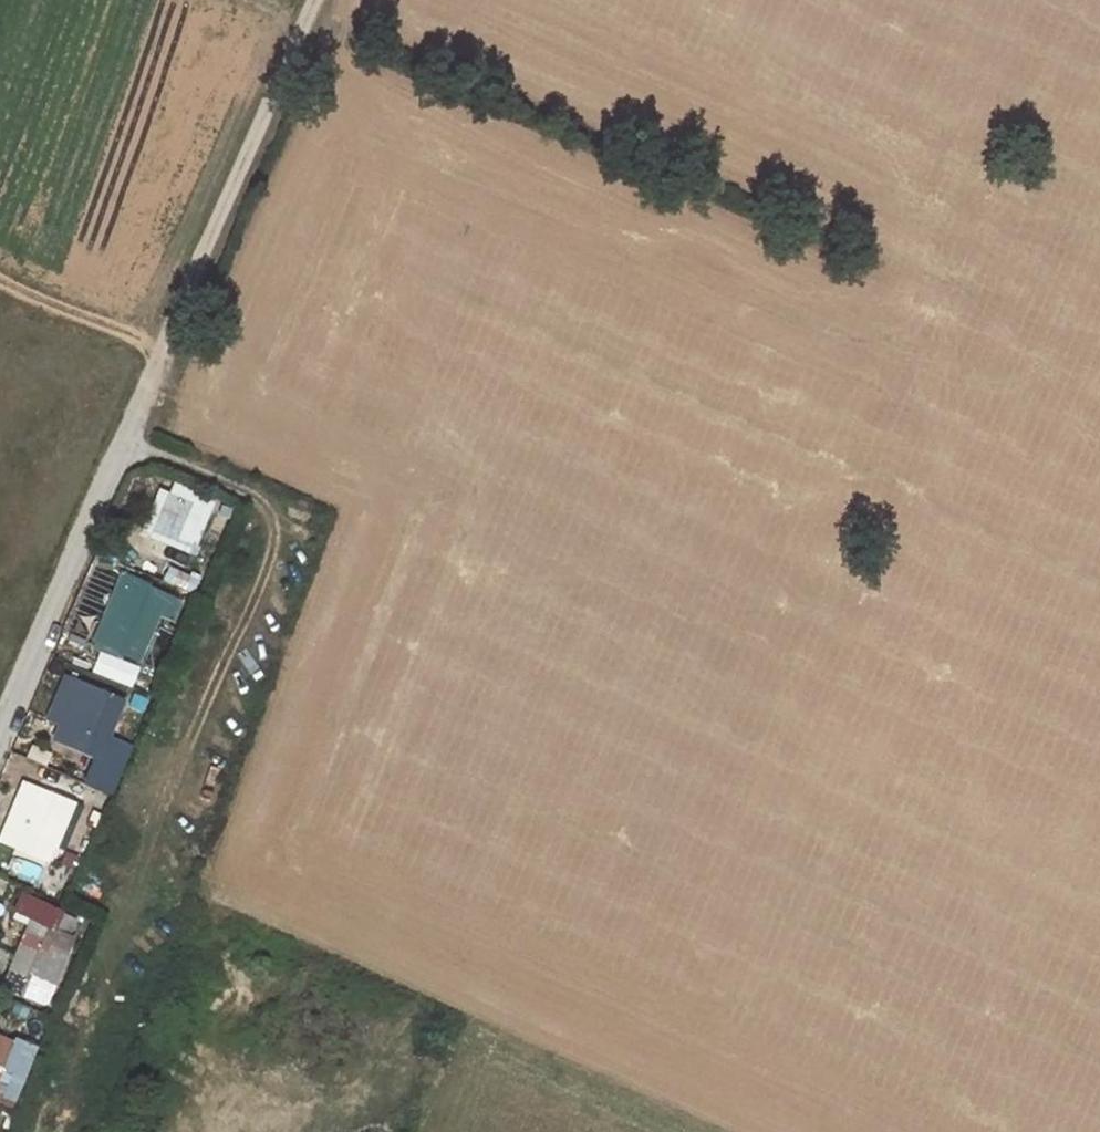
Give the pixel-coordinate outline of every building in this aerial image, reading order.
[(169,493),(209,509),(214,499),(173,483),(169,493)] [(155,529),(169,493),(158,489),(142,530),(151,534),(149,538),(198,558),(202,548),(195,545),(155,529)] [(195,545),(209,509),(169,493),(155,529),(195,545)] [(174,621),(182,600),(120,575),(93,642),(140,661),(159,615),(174,621)] [(75,730),(92,688),(63,677),(47,719),(75,730)] [(104,741),(121,699),(92,688),(75,730),(104,741)] [(0,824),(0,847),(47,865),(72,800),(17,779),(0,824)] [(78,914),(14,894),(8,915),(20,919),(0,983),(0,991),(49,1006),(78,914)] [(12,1108),(36,1049),(0,1034),(0,1103),(12,1108)]
